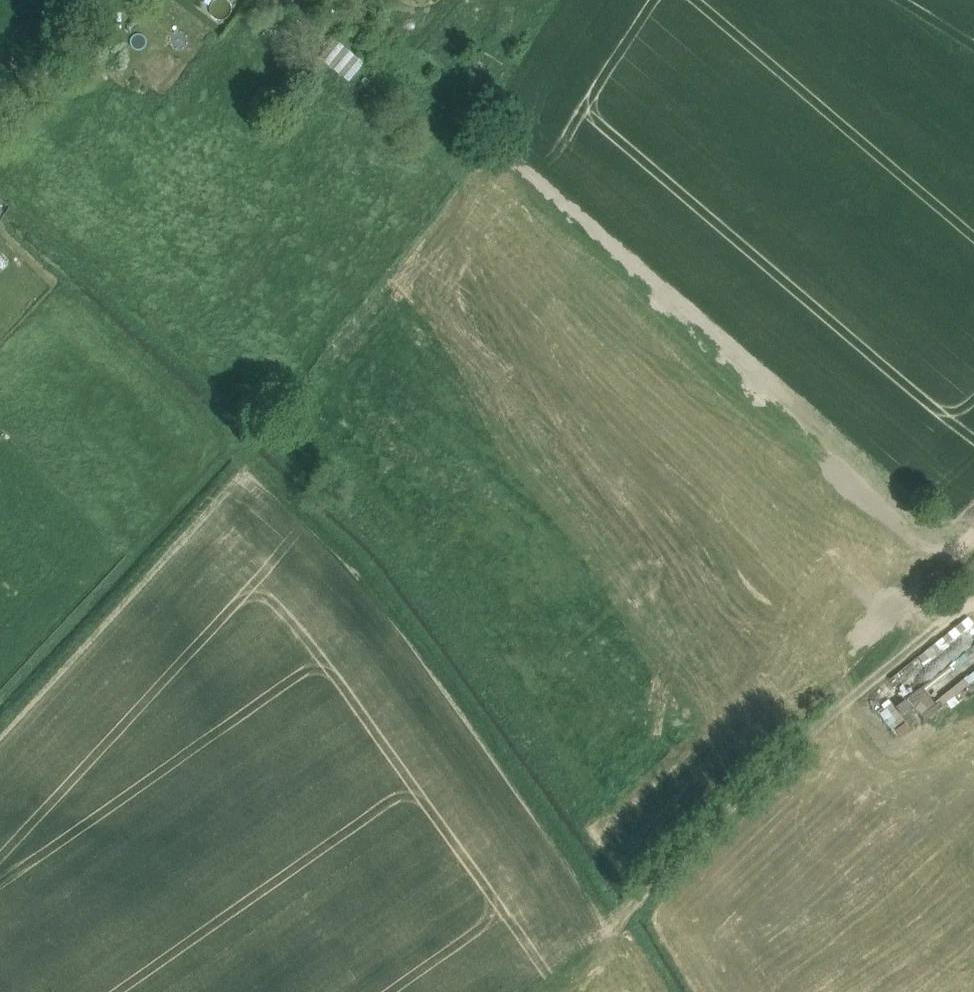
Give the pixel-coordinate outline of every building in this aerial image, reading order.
[(924,714),(940,701),(926,685),(911,698),(924,714)] [(891,729),(908,719),(890,690),(873,700),(891,729)]
